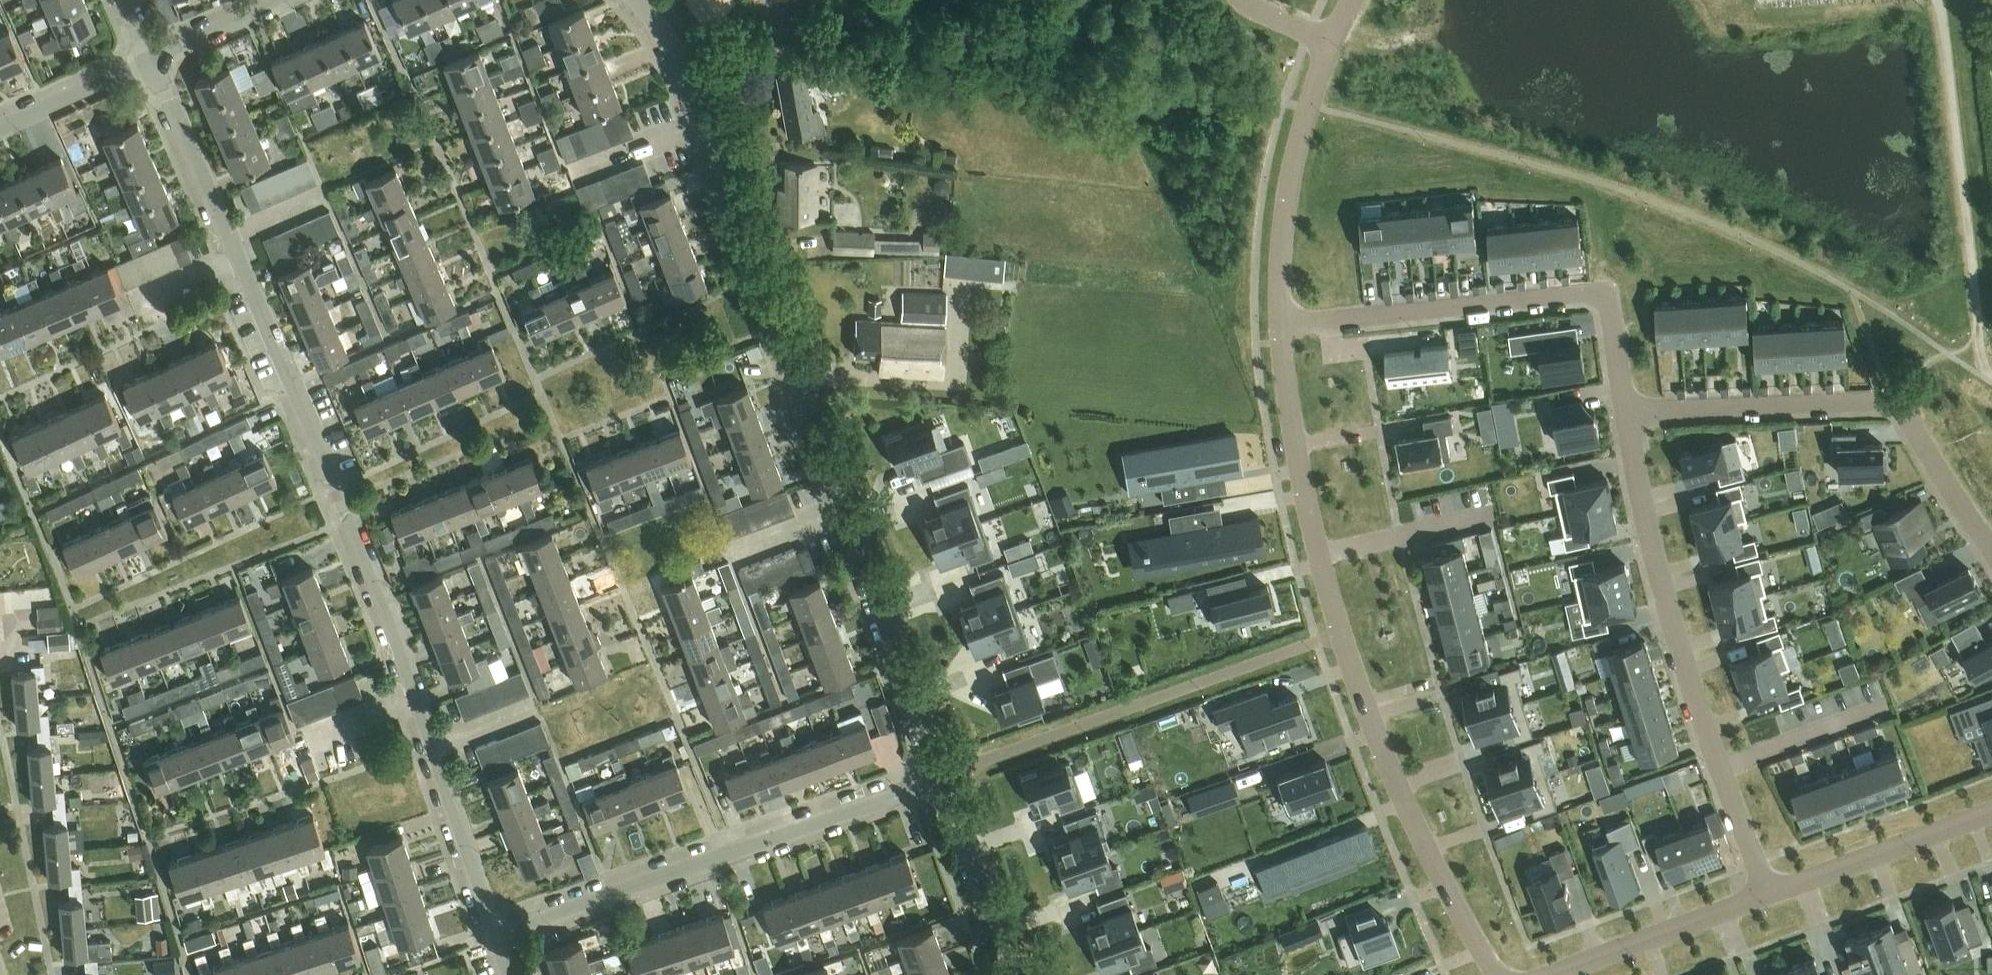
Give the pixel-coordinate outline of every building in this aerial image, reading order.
[(81,0),(40,0),(46,13),(29,21),(32,30),(49,22),(47,18),(82,3),(81,0)] [(419,0),(393,0),(408,31),(421,25),(429,21),(419,0)] [(429,21),(452,11),(447,0),(419,0),(429,21)] [(452,11),(475,0),(447,0),(452,11)] [(539,20),(565,8),(561,0),(539,0),(531,3),(539,20)] [(686,1),(705,26),(735,2),(734,0),(687,0),(686,1)] [(47,18),(49,22),(53,32),(49,34),(51,39),(39,44),(42,53),(61,45),(59,42),(92,27),(82,3),(47,18)] [(539,20),(531,3),(524,7),(531,23),(539,20)] [(556,46),(591,33),(581,8),(547,22),(556,46)] [(496,16),(484,21),(492,37),(503,32),(496,16)] [(361,20),(338,31),(358,76),(361,74),(356,64),(377,55),(361,20)] [(483,41),(492,37),(484,21),(476,25),(483,41)] [(394,22),(387,26),(391,35),(398,32),(394,22)] [(28,29),(17,34),(22,44),(32,40),(28,29)] [(21,64),(5,30),(0,32),(0,73),(21,64)] [(315,41),(331,76),(347,69),(351,79),(358,76),(338,31),(315,41)] [(591,33),(556,46),(565,69),(600,56),(591,33)] [(450,34),(444,37),(438,39),(446,55),(457,50),(450,34)] [(437,40),(423,46),(430,62),(445,56),(437,40)] [(310,85),(331,76),(315,41),(292,52),(314,100),(317,99),(310,85)] [(526,58),(542,52),(538,42),(522,48),(526,58)] [(451,88),(486,74),(476,50),(441,64),(451,88)] [(499,58),(503,67),(520,61),(516,51),(499,58)] [(314,100),(292,52),(269,62),(284,97),(286,96),(292,110),(314,100)] [(542,52),(526,58),(531,70),(546,64),(542,52)] [(600,56),(565,69),(574,93),(609,80),(600,56)] [(486,75),(486,74),(451,88),(460,111),(495,97),(490,85),(524,71),(520,61),(503,67),(503,68),(486,75)] [(250,73),(254,83),(271,76),(266,66),(250,73)] [(202,105),(236,91),(226,67),(192,82),(202,105)] [(778,76),(782,96),(781,96),(788,134),(805,131),(805,136),(825,132),(823,117),(821,114),(817,111),(813,110),(811,111),(809,101),(812,100),(806,71),(778,76)] [(275,86),(271,76),(254,83),(259,94),(275,86)] [(618,104),(609,80),(574,93),(583,117),(618,104)] [(356,92),(363,108),(383,99),(376,83),(356,92)] [(540,96),(544,105),(560,99),(556,89),(540,96)] [(236,91),(202,105),(212,128),(246,114),(236,91)] [(469,135),(504,121),(495,97),(460,111),(469,135)] [(518,104),(522,114),(538,107),(534,98),(518,104)] [(564,109),(560,99),(544,105),(548,116),(564,109)] [(318,109),(326,125),(337,120),(330,104),(318,109)] [(345,104),(337,107),(342,118),(350,114),(345,104)] [(542,118),(538,107),(522,114),(526,125),(542,118)] [(326,125),(318,109),(311,113),(318,129),(326,125)] [(624,111),(611,116),(620,140),(633,135),(624,111)] [(271,120),(275,129),(290,122),(286,113),(271,120)] [(246,114),(212,128),(222,152),(256,137),(246,114)] [(611,116),(599,120),(608,144),(620,140),(611,116)] [(599,120),(588,125),(597,149),(608,144),(599,120)] [(479,159),(514,145),(504,121),(469,135),(479,159)] [(290,122),(275,129),(280,140),(295,133),(290,122)] [(96,173),(112,166),(110,162),(145,147),(134,124),(100,139),(108,158),(92,165),(96,173)] [(588,125),(577,129),(587,153),(597,149),(588,125)] [(577,129),(566,133),(576,157),(587,153),(577,129)] [(565,162),(576,157),(566,133),(556,138),(565,162)] [(267,160),(256,137),(222,152),(233,175),(267,160)] [(488,182),(523,168),(514,145),(479,159),(488,182)] [(536,152),(540,161),(556,154),(553,145),(536,152)] [(893,147),(878,146),(877,156),(892,157),(893,147)] [(155,171),(145,147),(110,162),(112,166),(118,181),(102,188),(106,197),(122,190),(120,186),(155,171)] [(955,163),(956,154),(940,152),(940,161),(955,163)] [(561,166),(556,154),(540,161),(544,172),(561,166)] [(59,158),(49,162),(35,169),(50,202),(55,200),(70,193),(78,210),(85,207),(77,189),(73,191),(59,158)] [(294,164),(304,188),(317,182),(307,158),(294,164)] [(79,174),(92,168),(89,160),(76,165),(79,174)] [(630,166),(638,190),(652,185),(643,161),(630,166)] [(304,188),(294,164),(283,169),(293,193),(304,188)] [(816,220),(817,165),(786,165),(786,189),(779,189),(778,219),(816,220)] [(634,192),(638,190),(630,166),(618,170),(627,194),(634,192)] [(523,168),(488,182),(497,205),(532,192),(523,168)] [(35,169),(13,179),(28,212),(32,210),(47,204),(54,221),(62,217),(55,200),(50,202),(35,169)] [(271,174),(281,198),(293,193),(283,169),(271,174)] [(364,210),(404,192),(394,169),(365,181),(363,177),(352,181),(358,195),(368,191),(374,205),(363,209),(364,210)] [(607,175),(616,199),(627,194),(618,170),(607,175)] [(116,220),(132,213),(131,209),(165,194),(155,171),(120,186),(122,190),(128,204),(112,211),(116,220)] [(260,179),(271,202),(281,198),(271,174),(260,179)] [(595,179),(604,203),(612,200),(616,199),(607,175),(595,179)] [(934,182),(934,188),(937,192),(943,193),(947,189),(948,183),(944,179),(938,178),(934,182)] [(0,184),(0,214),(4,223),(9,221),(23,214),(31,231),(40,227),(32,210),(28,212),(13,179),(0,184)] [(249,183),(260,207),(271,202),(260,179),(249,183)] [(598,205),(604,203),(595,179),(584,183),(593,207),(598,205)] [(631,217),(641,214),(646,227),(677,215),(668,191),(664,193),(659,182),(652,185),(638,190),(634,192),(638,202),(637,203),(637,204),(628,208),(631,217)] [(260,207),(249,183),(240,187),(251,211),(260,207)] [(593,207),(584,183),(575,187),(584,210),(593,207)] [(378,215),(384,228),(414,215),(404,192),(364,210),(368,219),(378,215)] [(131,209),(132,213),(139,227),(122,234),(131,254),(155,243),(149,229),(175,217),(165,194),(131,209)] [(334,204),(341,220),(351,215),(344,199),(334,204)] [(612,200),(604,203),(598,205),(601,213),(615,208),(612,200)] [(1450,206),(1454,245),(1476,243),(1472,203),(1450,206)] [(1428,208),(1432,248),(1454,245),(1450,206),(1428,208)] [(1406,210),(1410,250),(1432,248),(1428,208),(1406,210)] [(316,215),(326,239),(339,234),(328,210),(316,215)] [(1406,210),(1384,213),(1388,252),(1410,250),(1406,210)] [(1384,213),(1361,215),(1366,255),(1388,252),(1384,213)] [(9,221),(4,223),(0,214),(0,225),(8,242),(16,238),(9,221)] [(326,239),(316,215),(305,220),(316,244),(326,239)] [(351,215),(341,220),(348,236),(359,232),(351,215)] [(394,251),(424,238),(414,215),(384,228),(394,251)] [(677,215),(646,227),(655,250),(686,238),(677,215)] [(1579,218),(1556,220),(1560,260),(1583,257),(1579,218)] [(294,225),(305,249),(316,244),(305,220),(294,225)] [(1556,220),(1534,223),(1538,262),(1560,260),(1556,220)] [(611,240),(621,237),(615,221),(605,224),(611,240)] [(1534,223),(1511,225),(1516,265),(1538,262),(1534,223)] [(55,240),(48,224),(38,228),(44,244),(55,240)] [(283,230),(294,254),(305,249),(294,225),(283,230)] [(1511,225),(1488,228),(1492,267),(1516,265),(1511,225)] [(272,235),(283,258),(294,254),(283,230),(272,235)] [(873,253),(873,232),(833,231),(833,252),(873,253)] [(572,244),(576,254),(605,242),(600,232),(572,244)] [(903,239),(875,238),(874,250),(923,251),(944,252),(944,248),(939,248),(940,234),(924,234),(924,238),(903,237),(903,239)] [(169,240),(179,264),(192,259),(182,235),(169,240)] [(283,258),(272,235),(263,238),(274,262),(283,258)] [(621,237),(611,240),(618,257),(628,253),(621,237)] [(434,261),(424,238),(394,251),(404,273),(434,261)] [(664,274),(695,262),(686,238),(655,250),(664,274)] [(157,245),(168,269),(179,264),(169,240),(157,245)] [(576,254),(572,244),(559,250),(563,260),(576,254)] [(147,250),(158,274),(168,269),(157,245),(147,250)] [(354,250),(361,265),(371,261),(364,245),(354,250)] [(317,271),(313,277),(306,262),(310,258),(306,249),(279,261),(284,272),(276,275),(286,298),(317,285),(316,284),(339,274),(334,264),(317,271)] [(136,255),(146,279),(158,274),(147,250),(136,255)] [(336,258),(343,273),(354,268),(347,253),(336,258)] [(944,273),(1003,279),(1005,263),(1005,258),(953,253),(946,253),(944,273)] [(125,259),(135,283),(146,279),(136,255),(125,259)] [(527,263),(531,274),(549,267),(544,256),(527,263)] [(71,262),(78,278),(82,277),(96,311),(120,301),(105,267),(86,275),(79,258),(71,262)] [(135,283),(125,259),(116,263),(126,287),(135,283)] [(378,277),(371,261),(361,265),(368,281),(378,277)] [(408,283),(414,296),(444,283),(434,261),(404,273),(396,277),(400,286),(408,283)] [(695,262),(664,274),(673,298),(704,286),(695,262)] [(531,274),(527,263),(513,269),(517,280),(531,274)] [(581,265),(600,310),(623,300),(611,270),(590,279),(583,264),(581,265)] [(561,279),(560,280),(577,320),(600,310),(581,265),(573,268),(579,284),(565,290),(561,279)] [(623,271),(629,287),(640,283),(633,266),(623,271)] [(58,287),(73,321),(96,311),(82,277),(78,278),(78,279),(63,285),(56,268),(48,271),(55,288),(58,287)] [(361,285),(354,268),(343,273),(350,289),(361,285)] [(1569,275),(1562,276),(1562,283),(1570,282),(1569,275)] [(1547,277),(1540,278),(1541,286),(1548,285),(1547,277)] [(58,287),(55,288),(40,295),(33,278),(24,281),(31,298),(32,298),(35,297),(49,330),(73,321),(58,287)] [(577,320),(560,280),(551,283),(552,286),(539,291),(538,292),(554,329),(577,320)] [(454,307),(444,283),(414,296),(424,320),(454,307)] [(644,293),(640,283),(629,287),(633,297),(644,293)] [(1481,284),(1473,285),(1474,293),(1482,292),(1481,284)] [(327,308),(326,307),(333,304),(331,298),(324,301),(317,285),(286,298),(297,321),(327,308)] [(531,339),(554,329),(538,292),(539,291),(536,285),(528,288),(535,303),(533,303),(519,309),(531,339)] [(1458,287),(1450,288),(1451,295),(1459,295),(1458,287)] [(32,298),(31,298),(16,304),(9,288),(1,291),(8,308),(12,306),(26,340),(49,330),(35,297),(32,298)] [(1436,289),(1428,290),(1429,298),(1437,297),(1436,289)] [(380,311),(391,306),(384,290),(373,296),(380,311)] [(943,379),(947,293),(902,292),(900,322),(885,321),(885,323),(855,321),(854,357),(879,358),(879,376),(943,379)] [(1414,292),(1406,292),(1407,300),(1415,299),(1414,292)] [(1392,294),(1384,295),(1385,303),(1393,302),(1392,294)] [(1748,295),(1724,297),(1727,337),(1750,336),(1748,295)] [(1724,297),(1702,298),(1704,339),(1727,337),(1724,297)] [(1702,298),(1679,300),(1682,340),(1704,339),(1702,298)] [(356,303),(363,318),(373,314),(366,299),(356,303)] [(868,299),(868,314),(880,315),(881,300),(868,299)] [(1679,300),(1656,301),(1659,342),(1682,340),(1679,300)] [(8,308),(0,311),(0,343),(3,350),(26,340),(12,306),(8,308)] [(391,306),(380,311),(387,327),(399,322),(391,306)] [(297,321),(306,343),(336,330),(327,308),(297,321)] [(450,317),(455,327),(456,327),(461,338),(470,334),(466,323),(472,320),(468,310),(450,317)] [(380,330),(373,314),(363,318),(370,335),(380,330)] [(455,327),(450,317),(436,324),(441,334),(455,327)] [(1846,319),(1824,320),(1825,360),(1848,359),(1846,319)] [(1824,320),(1802,321),(1803,361),(1825,360),(1824,320)] [(1802,321),(1780,322),(1781,362),(1803,361),(1802,321)] [(1780,322),(1757,323),(1759,363),(1781,362),(1780,322)] [(1562,326),(1509,334),(1511,350),(1539,346),(1543,377),(1583,372),(1580,340),(1564,342),(1562,326)] [(1475,329),(1459,331),(1462,354),(1477,353),(1475,329)] [(347,353),(336,330),(306,343),(316,366),(347,353)] [(404,337),(409,348),(427,340),(422,330),(404,337)] [(480,348),(466,354),(480,384),(503,374),(486,336),(477,340),(480,348)] [(409,348),(404,337),(391,343),(395,354),(409,348)] [(205,387),(209,385),(224,379),(232,395),(240,391),(231,373),(228,374),(213,342),(190,353),(205,387)] [(1415,347),(1385,351),(1390,388),(1452,380),(1448,343),(1422,346),(1422,350),(1415,351),(1415,347)] [(359,357),(363,366),(380,359),(376,350),(359,357)] [(190,353),(167,363),(182,398),(186,396),(201,389),(209,406),(217,402),(209,385),(205,387),(190,353)] [(457,394),(480,384),(466,354),(443,364),(457,394)] [(363,366),(359,357),(323,372),(328,384),(351,374),(350,372),(363,366)] [(397,384),(410,414),(434,403),(421,374),(422,373),(417,360),(407,364),(413,377),(397,384)] [(167,363),(144,374),(159,408),(163,406),(178,400),(186,417),(194,413),(186,396),(182,398),(167,363)] [(443,364),(422,373),(421,374),(434,403),(457,394),(443,364)] [(171,423),(163,406),(159,408),(144,374),(121,385),(128,402),(134,414),(136,419),(155,410),(163,427),(171,423)] [(389,423),(375,393),(369,378),(360,382),(366,397),(352,403),(365,433),(389,423)] [(1834,382),(1826,383),(1826,391),(1834,390),(1834,382)] [(1812,383),(1804,384),(1804,392),(1812,391),(1812,383)] [(410,414),(397,384),(375,393),(389,423),(410,414)] [(1790,384),(1782,384),(1782,393),(1790,392),(1790,384)] [(1768,385),(1760,385),(1761,393),(1768,393),(1768,385)] [(723,422),(754,411),(745,386),(700,403),(704,414),(710,412),(715,425),(723,422)] [(1751,386),(1743,386),(1743,394),(1751,394),(1751,386)] [(1707,387),(1699,388),(1699,396),(1708,396),(1707,387)] [(1729,387),(1721,387),(1721,395),(1729,395),(1729,387)] [(1685,388),(1677,389),(1678,397),(1686,397),(1685,388)] [(102,393),(79,404),(94,438),(99,436),(114,429),(122,446),(129,443),(120,424),(117,425),(102,393)] [(244,394),(233,400),(237,408),(248,403),(244,394)] [(1512,401),(1493,404),(1497,426),(1516,422),(1512,401)] [(128,402),(123,404),(129,417),(134,414),(128,402)] [(107,453),(99,436),(94,438),(79,404),(56,414),(72,449),(75,447),(90,441),(98,458),(107,453)] [(1595,409),(1575,412),(1574,404),(1553,407),(1560,444),(1600,436),(1595,409)] [(1492,407),(1478,410),(1481,427),(1495,424),(1492,407)] [(681,412),(689,435),(699,431),(691,408),(681,412)] [(754,411),(723,422),(732,445),(723,448),(723,449),(763,434),(754,411)] [(83,464),(75,447),(72,449),(56,414),(33,425),(49,460),(53,458),(67,451),(75,468),(83,464)] [(247,416),(222,428),(227,437),(251,426),(247,416)] [(1400,443),(1395,444),(1398,459),(1402,458),(1404,467),(1451,459),(1447,435),(1454,433),(1451,416),(1423,421),(1426,434),(1399,439),(1400,443)] [(930,424),(886,440),(897,470),(914,464),(921,482),(970,464),(962,443),(940,451),(930,424)] [(49,460),(33,425),(10,436),(26,470),(45,461),(53,479),(61,475),(53,458),(49,460)] [(200,438),(204,448),(227,437),(222,428),(200,438)] [(666,468),(667,468),(670,476),(679,473),(675,465),(689,459),(678,429),(654,438),(666,468)] [(699,431),(689,435),(698,458),(708,454),(699,431)] [(1856,433),(1832,433),(1834,462),(1841,462),(1842,475),(1884,474),(1884,468),(1888,468),(1887,450),(1883,450),(1883,444),(1857,445),(1856,433)] [(735,454),(741,468),(772,457),(763,434),(723,449),(726,457),(735,454)] [(1163,503),(1196,497),(1193,481),(1242,472),(1236,436),(1121,456),(1127,492),(1160,487),(1163,503)] [(177,449),(182,458),(204,448),(200,438),(177,449)] [(631,446),(643,477),(653,503),(663,499),(653,473),(666,468),(654,438),(631,446)] [(1724,442),(1682,453),(1687,479),(1718,471),(1721,483),(1744,477),(1742,463),(1735,439),(1724,442)] [(1026,442),(1003,450),(1007,461),(1030,453),(1026,442)] [(275,481),(262,452),(258,443),(250,447),(253,455),(238,462),(252,492),(275,481)] [(137,444),(123,450),(128,462),(142,455),(137,444)] [(631,446),(608,455),(619,486),(643,477),(631,446)] [(182,458),(177,449),(155,459),(160,468),(182,458)] [(708,454),(698,458),(707,481),(717,477),(708,454)] [(596,495),(619,486),(608,455),(584,464),(596,495)] [(517,497),(525,517),(534,514),(526,493),(541,487),(529,457),(505,466),(517,497)] [(780,480),(772,457),(741,468),(731,472),(735,482),(744,478),(749,492),(780,480)] [(207,513),(230,502),(211,462),(204,466),(208,476),(194,483),(190,475),(189,475),(207,513)] [(252,492),(238,462),(217,472),(212,462),(211,462),(230,502),(252,492)] [(494,506),(495,505),(499,514),(505,512),(506,508),(504,502),(517,497),(505,466),(482,475),(494,506)] [(112,478),(121,498),(123,497),(119,488),(142,477),(137,467),(112,478)] [(980,485),(990,481),(986,470),(976,474),(980,485)] [(1558,490),(1563,513),(1612,502),(1607,479),(1576,486),(1574,474),(1549,480),(1552,492),(1558,490)] [(186,487),(170,494),(167,488),(157,492),(166,510),(176,506),(184,524),(207,513),(189,475),(182,478),(186,487)] [(472,515),(473,514),(480,533),(489,529),(481,511),(494,506),(482,475),(459,484),(472,515)] [(726,501),(717,477),(707,481),(715,505),(726,501)] [(121,498),(112,478),(90,488),(95,499),(97,498),(101,507),(121,498)] [(1689,509),(1695,533),(1736,520),(1746,517),(1740,496),(1741,495),(1738,482),(1715,488),(1718,501),(1689,509)] [(635,495),(630,483),(620,487),(625,499),(635,495)] [(459,484),(436,493),(449,524),(472,515),(459,484)] [(929,539),(980,521),(967,484),(934,496),(940,515),(926,520),(926,519),(922,521),(929,539)] [(675,494),(679,504),(704,495),(700,485),(675,494)] [(68,499),(73,509),(95,499),(90,488),(68,499)] [(784,489),(773,493),(783,518),(794,513),(784,489)] [(1058,513),(1075,508),(1069,490),(1052,496),(1058,513)] [(436,493),(413,503),(425,533),(449,524),(436,493)] [(783,518),(773,493),(762,497),(771,522),(783,518)] [(679,504),(675,494),(663,499),(653,503),(652,503),(656,513),(679,504)] [(125,507),(142,543),(165,532),(151,502),(150,503),(147,496),(126,507),(125,507)] [(771,522),(762,497),(751,502),(760,526),(771,522)] [(73,509),(68,499),(46,509),(51,519),(73,509)] [(125,507),(126,507),(123,502),(114,506),(120,517),(105,524),(119,554),(142,543),(125,507)] [(740,506),(749,530),(760,526),(751,502),(740,506)] [(1612,502),(1563,513),(1568,535),(1562,537),(1564,548),(1589,543),(1586,531),(1617,524),(1612,502)] [(1859,516),(1864,527),(1874,523),(1885,551),(1895,547),(1900,560),(1923,552),(1917,537),(1930,532),(1918,502),(1885,515),(1882,507),(1859,516)] [(390,512),(402,542),(405,551),(415,548),(411,539),(425,533),(413,503),(390,512)] [(629,512),(633,522),(656,513),(652,503),(629,512)] [(738,534),(749,530),(740,506),(729,510),(738,534)] [(1127,540),(1142,538),(1144,548),(1142,548),(1143,552),(1145,552),(1148,568),(1260,548),(1254,517),(1258,517),(1258,515),(1207,524),(1204,508),(1168,515),(1171,531),(1127,538),(1127,540)] [(1828,508),(1813,515),(1819,528),(1834,522),(1828,508)] [(727,539),(738,534),(729,510),(718,514),(727,539)] [(527,522),(531,532),(556,523),(552,512),(527,522)] [(633,522),(629,512),(607,520),(611,530),(633,522)] [(1736,520),(1695,533),(1701,555),(1730,547),(1733,558),(1757,552),(1753,538),(1742,541),(1736,520)] [(939,567),(966,558),(969,566),(993,557),(980,521),(929,539),(938,564),(939,567)] [(531,532),(527,522),(505,531),(509,541),(531,532)] [(105,524),(84,534),(97,564),(119,554),(105,524)] [(482,540),(486,550),(509,541),(505,531),(482,540)] [(550,532),(520,544),(505,550),(509,559),(523,554),(529,568),(559,556),(550,532)] [(75,574),(97,564),(84,534),(61,544),(75,574)] [(1430,580),(1468,570),(1463,550),(1467,549),(1463,535),(1432,543),(1436,555),(1424,558),(1430,580)] [(1028,538),(1003,547),(1007,558),(1032,549),(1028,538)] [(459,549),(463,560),(486,550),(482,540),(459,549)] [(803,571),(813,567),(805,546),(795,549),(803,571)] [(794,547),(783,551),(792,575),(803,571),(794,547)] [(435,558),(439,569),(463,560),(459,549),(435,558)] [(792,575),(783,551),(772,555),(781,579),(792,575)] [(1035,553),(1021,558),(1026,570),(1039,565),(1035,553)] [(439,569),(435,558),(430,561),(427,554),(402,563),(409,581),(439,569)] [(494,582),(505,577),(496,554),(485,559),(494,582)] [(781,579),(772,555),(761,559),(770,583),(781,579)] [(568,579),(559,556),(529,568),(538,591),(568,579)] [(1498,556),(1490,558),(1492,566),(1500,564),(1498,556)] [(1740,576),(1710,583),(1715,606),(1759,595),(1762,594),(1767,593),(1762,572),(1764,572),(1761,557),(1736,563),(1740,576)] [(770,583),(761,559),(749,564),(758,588),(770,583)] [(1577,575),(1581,598),(1630,587),(1625,564),(1595,571),(1593,559),(1568,565),(1571,577),(1577,575)] [(666,573),(670,583),(660,587),(669,611),(700,600),(690,575),(704,570),(701,560),(666,573)] [(467,565),(476,588),(487,584),(478,561),(467,565)] [(717,565),(726,589),(737,585),(728,561),(717,565)] [(758,588),(749,564),(738,568),(747,592),(758,588)] [(1500,564),(1492,566),(1494,573),(1502,571),(1500,564)] [(271,583),(267,585),(271,596),(285,590),(290,603),(320,592),(311,568),(271,583)] [(1926,576),(1905,586),(1910,597),(1913,595),(1918,604),(1930,598),(1938,614),(1981,593),(1969,568),(1932,586),(1926,576)] [(1430,580),(1435,602),(1474,592),(1468,570),(1430,580)] [(957,607),(964,627),(1011,609),(998,573),(968,583),(975,601),(957,607)] [(420,611),(450,599),(441,575),(410,587),(420,611)] [(1503,576),(1494,578),(1496,586),(1505,583),(1503,576)] [(503,605),(514,600),(505,577),(494,582),(503,605)] [(1207,586),(1216,624),(1272,612),(1266,586),(1247,590),(1244,578),(1207,586)] [(568,579),(538,591),(529,595),(533,604),(542,600),(547,614),(577,602),(568,579)] [(796,616),(827,604),(818,580),(787,592),(796,616)] [(496,607),(487,584),(476,588),(486,612),(496,607)] [(735,612),(746,608),(737,585),(726,589),(735,612)] [(1191,587),(1166,594),(1171,610),(1196,602),(1191,587)] [(1630,587),(1581,598),(1586,620),(1581,621),(1583,633),(1607,628),(1605,616),(1635,609),(1630,587)] [(246,592),(255,616),(266,612),(257,588),(246,592)] [(320,592),(290,603),(299,627),(329,615),(320,592)] [(1474,592),(1435,602),(1441,623),(1479,613),(1474,592)] [(1759,595),(1715,606),(1721,629),(1733,626),(1752,621),(1755,633),(1779,627),(1775,613),(1768,615),(1762,594),(1759,595)] [(214,606),(226,636),(250,626),(238,596),(214,606)] [(1509,598),(1501,600),(1503,608),(1511,606),(1509,598)] [(456,614),(450,599),(420,611),(429,634),(474,616),(471,608),(456,614)] [(512,628),(523,624),(514,600),(503,605),(512,628)] [(703,609),(700,600),(669,611),(678,634),(723,617),(718,604),(703,609)] [(753,605),(762,629),(772,625),(763,601),(753,605)] [(547,614),(556,637),(587,625),(577,602),(547,614)] [(827,604),(796,616),(805,638),(835,627),(827,604)] [(38,631),(63,629),(62,615),(60,615),(59,605),(36,606),(38,631)] [(214,606),(191,615),(203,645),(226,636),(214,606)] [(1511,606),(1503,608),(1505,615),(1513,613),(1511,606)] [(490,622),(495,634),(505,630),(496,607),(486,612),(477,615),(481,625),(490,622)] [(744,635),(754,631),(746,608),(735,612),(744,635)] [(1011,609),(964,627),(974,654),(1000,645),(1003,653),(1029,644),(1022,626),(1018,628),(1011,609)] [(255,616),(264,639),(275,636),(266,612),(255,616)] [(1479,613),(1441,623),(1446,644),(1485,634),(1479,613)] [(191,615),(168,624),(180,654),(203,645),(191,615)] [(329,615),(299,627),(307,650),(338,638),(329,615)] [(474,616),(429,634),(438,657),(468,645),(459,623),(474,617),(474,616)] [(723,617),(678,634),(687,657),(717,645),(709,623),(723,617)] [(1837,617),(1825,622),(1829,634),(1841,629),(1837,617)] [(1951,635),(1976,679),(1991,670),(1991,640),(1987,642),(1976,622),(1951,635)] [(168,624),(145,632),(157,663),(180,654),(168,624)] [(512,628),(521,651),(532,647),(523,624),(512,628)] [(556,637),(565,660),(596,648),(587,625),(556,637)] [(762,629),(770,652),(781,648),(772,625),(762,629)] [(1509,628),(1511,636),(1518,634),(1516,626),(1509,628)] [(835,627),(805,638),(814,662),(844,650),(835,627)] [(510,643),(505,630),(495,634),(499,647),(510,643)] [(752,658),(763,654),(754,631),(744,635),(752,658)] [(1760,651),(1732,660),(1739,683),(1780,669),(1788,666),(1780,645),(1782,644),(1778,631),(1756,638),(1760,651)] [(145,632),(122,641),(134,672),(157,663),(145,632)] [(1485,634),(1446,644),(1452,666),(1490,656),(1485,634)] [(69,635),(44,637),(46,653),(70,651),(69,635)] [(264,639),(273,663),(284,659),(275,636),(264,639)] [(1610,637),(1593,641),(1595,648),(1612,644),(1610,637)] [(307,650),(298,654),(301,662),(311,658),(316,673),(347,662),(338,638),(307,650)] [(1094,639),(1083,643),(1088,656),(1099,651),(1094,639)] [(1645,640),(1607,652),(1614,673),(1652,661),(1645,640)] [(110,681),(134,672),(122,641),(98,651),(110,681)] [(1943,644),(1929,652),(1937,666),(1951,659),(1943,644)] [(475,661),(468,645),(438,657),(439,660),(437,662),(440,670),(443,671),(447,681),(462,675),(469,692),(476,689),(487,685),(495,682),(485,657),(475,661)] [(723,660),(717,645),(687,657),(695,680),(736,665),(732,657),(723,660)] [(521,651),(531,674),(541,670),(532,647),(521,651)] [(605,671),(596,648),(565,660),(574,683),(605,671)] [(770,652),(779,675),(790,671),(781,648),(770,652)] [(1565,649),(1551,653),(1556,671),(1570,667),(1565,649)] [(853,674),(844,650),(814,662),(823,685),(853,674)] [(262,651),(237,661),(241,672),(266,662),(262,651)] [(992,694),(1002,723),(1045,707),(1034,676),(1058,668),(1053,652),(1002,670),(1008,688),(992,694)] [(761,682),(772,678),(763,654),(752,658),(761,682)] [(273,663),(287,698),(309,689),(305,678),(293,682),(284,659),(273,663)] [(237,661),(213,670),(218,681),(241,672),(237,661)] [(1659,682),(1652,661),(1614,673),(1620,694),(1659,682)] [(11,670),(14,699),(36,697),(34,680),(43,679),(42,663),(30,664),(31,669),(11,670)] [(736,665),(695,680),(704,703),(735,692),(726,669),(736,665)] [(1463,696),(1469,718),(1522,702),(1515,680),(1522,678),(1518,667),(1499,672),(1503,684),(1463,696)] [(244,679),(248,690),(273,680),(268,669),(244,679)] [(1780,669),(1739,683),(1748,705),(1775,695),(1780,706),(1803,697),(1797,685),(1788,689),(1780,669)] [(213,670),(190,679),(194,690),(218,681),(213,670)] [(531,674),(540,698),(551,694),(541,670),(531,674)] [(799,695),(790,671),(779,675),(788,699),(799,695)] [(520,672),(509,676),(517,699),(529,695),(520,672)] [(343,680),(352,703),(363,699),(354,675),(343,680)] [(506,703),(517,699),(509,676),(498,681),(506,703)] [(772,678),(761,682),(770,705),(781,701),(772,678)] [(190,679),(167,688),(171,699),(194,690),(190,679)] [(221,688),(225,699),(248,690),(244,679),(221,688)] [(332,684),(341,708),(352,703),(343,680),(332,684)] [(496,707),(506,703),(498,681),(495,682),(487,685),(496,707)] [(858,681),(826,693),(829,703),(861,691),(858,681)] [(1659,682),(1620,694),(1627,715),(1665,703),(1659,682)] [(320,688),(330,712),(341,708),(332,684),(320,688)] [(485,712),(496,707),(487,685),(476,689),(485,712)] [(126,717),(148,708),(140,687),(126,692),(130,702),(121,706),(126,717)] [(141,687),(140,687),(148,708),(171,699),(167,688),(145,697),(141,687)] [(197,697),(202,708),(225,699),(221,688),(197,697)] [(309,693),(318,716),(330,712),(320,688),(309,693)] [(474,716),(485,712),(476,689),(469,692),(465,693),(474,716)] [(1237,722),(1247,751),(1309,729),(1297,695),(1271,704),(1266,691),(1212,710),(1219,729),(1237,722)] [(753,702),(740,707),(735,692),(704,703),(713,727),(756,711),(753,702)] [(298,697),(307,721),(318,716),(309,693),(298,697)] [(463,720),(474,716),(465,693),(454,698),(463,720)] [(826,693),(802,702),(806,712),(829,703),(826,693)] [(293,737),(281,706),(277,695),(269,698),(273,709),(257,715),(269,746),(293,737)] [(1584,698),(1587,706),(1594,703),(1592,696),(1584,698)] [(1951,713),(1951,714),(1957,712),(1963,728),(1985,719),(1991,733),(1987,735),(1991,746),(1991,709),(1988,699),(1991,698),(1991,696),(1951,713)] [(36,697),(14,699),(16,725),(35,723),(36,728),(48,727),(46,713),(37,713),(36,697)] [(174,706),(179,717),(202,708),(197,697),(174,706)] [(307,721),(298,697),(287,701),(296,725),(307,721)] [(871,706),(881,733),(895,727),(885,701),(871,706)] [(802,702),(779,711),(783,721),(806,712),(802,702)] [(1522,702),(1469,718),(1476,740),(1510,730),(1514,741),(1532,736),(1522,702)] [(1594,703),(1587,706),(1589,713),(1597,711),(1594,703)] [(1665,703),(1627,715),(1634,737),(1672,724),(1665,703)] [(151,715),(156,726),(179,717),(174,706),(151,715)] [(1582,707),(1571,711),(1575,725),(1587,721),(1582,707)] [(779,711),(756,720),(760,730),(783,721),(779,711)] [(875,751),(863,721),(860,712),(836,721),(840,730),(851,760),(875,751)] [(222,717),(226,727),(213,732),(209,722),(207,723),(223,764),(246,755),(230,714),(222,717)] [(269,746),(257,715),(235,724),(231,714),(230,714),(246,755),(269,746)] [(156,726),(151,715),(129,724),(133,735),(156,726)] [(756,720),(733,729),(737,738),(760,730),(756,720)] [(528,727),(537,750),(549,746),(540,722),(528,727)] [(203,736),(188,742),(200,772),(223,764),(207,723),(199,726),(203,736)] [(1672,724),(1634,737),(1641,758),(1679,746),(1672,724)] [(1876,724),(1865,728),(1868,736),(1879,732),(1876,724)] [(661,726),(636,736),(641,747),(665,737),(661,726)] [(526,754),(537,750),(528,727),(517,731),(526,754)] [(1865,728),(1854,732),(1857,740),(1868,736),(1865,728)] [(98,729),(79,731),(80,743),(99,742),(98,729)] [(714,747),(737,738),(733,729),(710,737),(714,747)] [(817,739),(828,769),(851,760),(840,730),(817,739)] [(506,735),(516,759),(526,754),(517,731),(506,735)] [(29,774),(52,772),(48,732),(36,733),(38,746),(27,747),(29,774)] [(782,752),(770,757),(781,787),(805,778),(793,748),(794,747),(789,733),(779,737),(783,747),(781,748),(782,752)] [(513,760),(516,759),(506,735),(496,740),(505,763),(513,760)] [(636,736),(612,745),(617,756),(641,747),(636,736)] [(1602,747),(1609,745),(1607,738),(1599,740),(1602,747)] [(817,739),(794,747),(793,748),(805,778),(828,769),(817,739)] [(1486,770),(1493,792),(1546,774),(1538,752),(1545,750),(1541,739),(1521,745),(1525,757),(1486,770)] [(494,767),(505,763),(496,740),(485,744),(494,767)] [(1835,740),(1824,744),(1827,751),(1838,747),(1835,740)] [(188,742),(165,751),(177,781),(200,772),(188,742)] [(483,771),(494,767),(485,744),(473,748),(483,772),(483,771)] [(1824,744),(1813,748),(1816,755),(1827,751),(1824,744)] [(612,745),(590,754),(594,765),(617,756),(612,745)] [(1612,753),(1609,745),(1602,747),(1604,755),(1612,753)] [(153,790),(177,781),(165,751),(141,760),(153,790)] [(1791,756),(1794,763),(1805,759),(1803,751),(1791,756)] [(1876,758),(1890,796),(1911,788),(1898,751),(1876,758)] [(664,766),(650,771),(662,801),(686,792),(670,753),(661,757),(664,766)] [(552,782),(562,778),(553,754),(543,758),(552,782)] [(582,770),(594,765),(590,754),(577,759),(582,770)] [(735,759),(738,769),(723,774),(735,804),(759,795),(747,765),(748,765),(744,756),(735,759)] [(781,787),(770,757),(748,765),(747,765),(759,795),(781,787)] [(1325,758),(1275,776),(1287,810),(1337,792),(1325,758)] [(1856,766),(1869,804),(1890,796),(1876,758),(1856,766)] [(517,768),(513,760),(505,763),(494,767),(483,771),(486,780),(486,781),(495,804),(526,792),(517,768)] [(1084,803),(1069,760),(1022,777),(1032,807),(1055,799),(1060,812),(1084,803)] [(1618,762),(1607,765),(1614,785),(1624,781),(1618,762)] [(1835,774),(1849,811),(1869,804),(1856,766),(1835,774)] [(619,784),(605,790),(617,820),(639,811),(627,781),(629,780),(624,769),(615,773),(619,784)] [(1146,769),(1139,772),(1142,780),(1149,777),(1146,769)] [(662,801),(650,771),(629,780),(627,781),(639,811),(662,801)] [(53,790),(52,772),(29,774),(31,801),(52,799),(52,804),(64,803),(62,789),(53,790)] [(1546,774),(1493,792),(1501,813),(1531,803),(1535,815),(1557,807),(1546,774)] [(1814,781),(1828,819),(1849,811),(1835,774),(1814,781)] [(562,778),(552,782),(561,806),(572,801),(562,778)] [(593,830),(617,820),(605,790),(601,779),(591,783),(595,794),(581,800),(593,830)] [(1605,779),(1591,784),(1596,798),(1611,793),(1605,779)] [(1230,780),(1189,795),(1197,816),(1238,801),(1230,780)] [(1643,780),(1624,787),(1628,799),(1647,792),(1643,780)] [(1793,789),(1807,826),(1828,819),(1814,781),(1793,789)] [(1153,784),(1133,791),(1136,802),(1156,795),(1153,784)] [(1624,789),(1611,794),(1616,806),(1628,802),(1624,789)] [(547,800),(532,806),(526,792),(495,804),(505,828),(536,815),(535,814),(551,808),(547,800)] [(80,795),(70,796),(71,806),(80,805),(80,795)] [(573,826),(580,824),(572,801),(561,806),(569,825),(572,824),(573,826)] [(45,851),(67,849),(64,808),(52,809),(53,823),(43,824),(45,851)] [(1707,820),(1683,828),(1696,865),(1723,855),(1716,835),(1725,832),(1717,809),(1705,813),(1707,820)] [(1068,839),(1050,846),(1056,865),(1105,848),(1108,847),(1102,828),(1096,811),(1062,823),(1068,839)] [(553,827),(552,824),(541,829),(536,815),(505,828),(514,851),(564,830),(561,823),(553,827)] [(312,816),(288,824),(299,859),(303,858),(317,853),(322,868),(330,865),(325,849),(323,850),(312,816)] [(1607,829),(1611,841),(1593,848),(1612,898),(1640,887),(1626,850),(1639,844),(1630,820),(1607,829)] [(288,824),(264,831),(275,867),(280,866),(293,861),(298,876),(307,872),(303,858),(299,859),(288,824)] [(523,874),(558,860),(563,850),(570,852),(582,848),(580,843),(587,840),(580,824),(573,826),(564,830),(514,851),(523,874)] [(1315,843),(1317,846),(1310,849),(1309,846),(1254,867),(1262,886),(1263,886),(1265,891),(1264,891),(1265,895),(1291,885),(1288,879),(1316,868),(1318,874),(1353,860),(1376,852),(1365,824),(1315,843)] [(1655,833),(1642,837),(1650,860),(1662,856),(1669,875),(1696,865),(1683,828),(1657,838),(1655,833)] [(137,831),(128,831),(128,839),(137,838),(137,831)] [(264,831),(240,839),(251,875),(255,874),(269,869),(274,883),(284,880),(280,866),(275,867),(264,831)] [(1509,833),(1495,838),(1499,849),(1513,844),(1509,833)] [(372,873),(408,861),(401,837),(364,849),(371,869),(356,874),(359,883),(374,878),(372,873)] [(240,839),(216,847),(227,883),(231,881),(245,877),(250,891),(259,888),(255,874),(251,875),(240,839)] [(142,845),(128,847),(130,859),(143,857),(142,845)] [(216,847),(191,854),(203,890),(207,889),(222,884),(226,898),(235,895),(231,881),(227,883),(216,847)] [(1105,848),(1056,865),(1065,890),(1093,880),(1097,891),(1121,883),(1115,866),(1111,867),(1105,848)] [(1556,869),(1530,878),(1534,890),(1531,891),(1537,908),(1540,907),(1546,922),(1573,912),(1568,897),(1570,896),(1566,884),(1563,885),(1561,878),(1575,873),(1565,848),(1550,853),(1556,869)] [(69,867),(67,849),(45,851),(47,878),(67,876),(67,881),(79,880),(77,866),(69,867)] [(591,851),(577,856),(585,877),(598,872),(591,851)] [(191,854),(167,862),(178,898),(197,892),(202,906),(212,903),(207,889),(203,890),(191,854)] [(904,854),(880,863),(892,897),(896,895),(911,890),(916,905),(925,901),(919,884),(915,886),(904,854)] [(416,885),(408,861),(372,873),(374,878),(379,893),(364,897),(367,907),(381,902),(380,897),(416,885)] [(892,897),(880,863),(856,871),(868,906),(872,904),(887,899),(892,914),(901,910),(896,895),(892,897)] [(342,866),(342,877),(356,876),(356,865),(342,866)] [(1182,869),(1160,877),(1165,893),(1188,885),(1182,869)] [(868,906),(856,871),(832,880),(844,914),(849,912),(862,908),(868,922),(877,918),(872,904),(868,906)] [(844,914),(832,880),(808,888),(820,923),(825,921),(839,916),(844,931),(854,927),(849,912),(844,914)] [(293,881),(283,885),(288,898),(298,895),(293,881)] [(1217,882),(1196,890),(1207,917),(1228,909),(1217,882)] [(58,901),(61,928),(83,926),(79,885),(68,886),(69,900),(58,901)] [(388,921),(424,909),(416,885),(380,897),(381,902),(386,916),(372,921),(375,929),(375,931),(390,926),(388,921)] [(820,939),(823,938),(825,946),(833,943),(825,921),(820,923),(808,888),(784,897),(796,931),(801,929),(815,924),(820,939)] [(1083,927),(1090,946),(1138,929),(1125,892),(1096,902),(1103,920),(1083,927)] [(137,896),(139,919),(158,917),(156,894),(137,896)] [(312,897),(303,900),(306,907),(315,904),(312,897)] [(806,944),(801,929),(796,931),(784,897),(760,905),(773,940),(792,933),(797,948),(806,944)] [(367,907),(364,898),(348,903),(351,912),(367,907)] [(1953,900),(1926,910),(1942,952),(1969,942),(1970,944),(1983,939),(1971,909),(1958,914),(1953,900)] [(1352,930),(1337,936),(1345,958),(1368,950),(1370,957),(1382,953),(1397,947),(1391,932),(1387,918),(1383,919),(1376,922),(1371,906),(1346,914),(1352,930)] [(399,943),(432,933),(424,909),(388,921),(390,926),(394,941),(380,945),(383,955),(401,949),(399,943)] [(321,929),(332,965),(357,957),(346,921),(328,927),(324,914),(314,918),(318,930),(321,929)] [(707,956),(711,955),(724,951),(729,966),(739,962),(733,945),(730,946),(720,914),(695,922),(707,956)] [(187,920),(190,930),(202,926),(199,916),(187,920)] [(276,918),(268,921),(270,928),(279,925),(276,918)] [(1316,918),(1297,926),(1304,940),(1322,933),(1316,918)] [(372,921),(355,926),(358,934),(375,929),(372,921)] [(290,925),(294,938),(297,937),(309,973),(332,965),(321,929),(318,930),(304,935),(300,922),(290,925)] [(695,922),(671,930),(682,964),(687,963),(702,958),(706,973),(716,970),(711,955),(707,956),(695,922)] [(1885,974),(1893,974),(1906,970),(1908,974),(1922,969),(1909,933),(1908,934),(1908,935),(1897,939),(1891,923),(1869,932),(1885,974)] [(84,958),(95,957),(112,955),(110,941),(85,943),(83,926),(61,928),(63,955),(83,953),(84,958)] [(854,927),(844,931),(848,941),(858,938),(854,927)] [(887,964),(877,967),(879,974),(886,974),(905,968),(903,964),(938,951),(929,927),(895,940),(901,958),(887,964)] [(1138,929),(1090,946),(1099,971),(1127,961),(1131,972),(1154,964),(1149,947),(1145,949),(1138,929)] [(271,946),(273,945),(283,974),(302,974),(309,973),(297,937),(294,938),(281,943),(277,930),(267,933),(271,946)] [(687,963),(682,964),(671,930),(647,938),(658,972),(662,971),(677,966),(680,974),(691,974),(687,963)] [(1846,974),(1885,974),(1869,932),(1847,940),(1851,952),(1850,953),(1854,963),(1843,967),(1846,974)] [(550,974),(558,974),(585,966),(584,962),(579,948),(595,942),(592,933),(573,939),(574,943),(543,953),(550,974)] [(156,937),(157,952),(167,951),(166,936),(156,937)] [(193,936),(184,939),(188,951),(197,948),(193,936)] [(600,956),(584,962),(585,966),(558,974),(588,974),(587,971),(621,959),(614,937),(603,941),(608,954),(600,956)] [(247,954),(250,953),(257,974),(283,974),(273,945),(271,946),(257,950),(253,938),(243,941),(247,954)] [(662,971),(658,972),(647,938),(622,946),(632,974),(651,974),(654,974),(663,974),(662,971)] [(250,953),(247,954),(233,958),(229,945),(218,949),(222,962),(226,960),(231,974),(257,974),(250,953)] [(938,951),(903,964),(905,968),(907,974),(947,974),(938,951)] [(222,962),(209,966),(205,953),(195,956),(200,971),(203,970),(204,974),(231,974),(226,960),(222,962)] [(157,959),(158,968),(176,966),(175,956),(157,959)] [(377,956),(369,959),(374,974),(382,972),(377,956)] [(820,964),(822,967),(796,974),(828,974),(827,971),(841,967),(838,958),(820,964)] [(1790,967),(1793,974),(1821,974),(1815,958),(1790,967)] [(96,961),(84,962),(85,974),(97,974),(96,961)] [(1771,974),(1793,974),(1790,967),(1789,967),(1790,968),(1771,974)]
